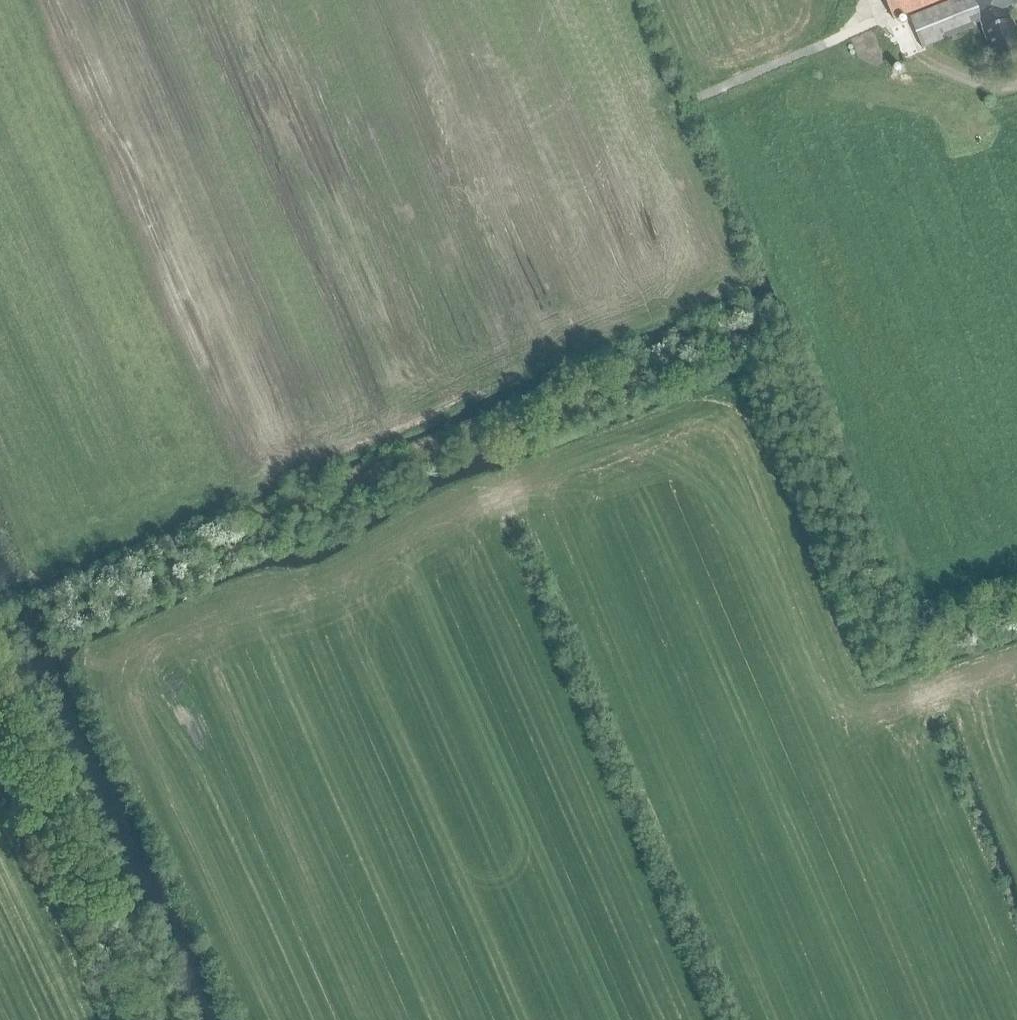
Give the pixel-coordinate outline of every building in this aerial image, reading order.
[(893,18),(939,0),(885,0),(893,18)] [(979,17),(984,29),(983,29),(996,63),(1016,55),(1016,34),(1011,18),(1010,18),(1006,8),(1016,3),(1016,0),(950,0),(910,16),(922,47),(973,27),(971,21),(979,17)]
